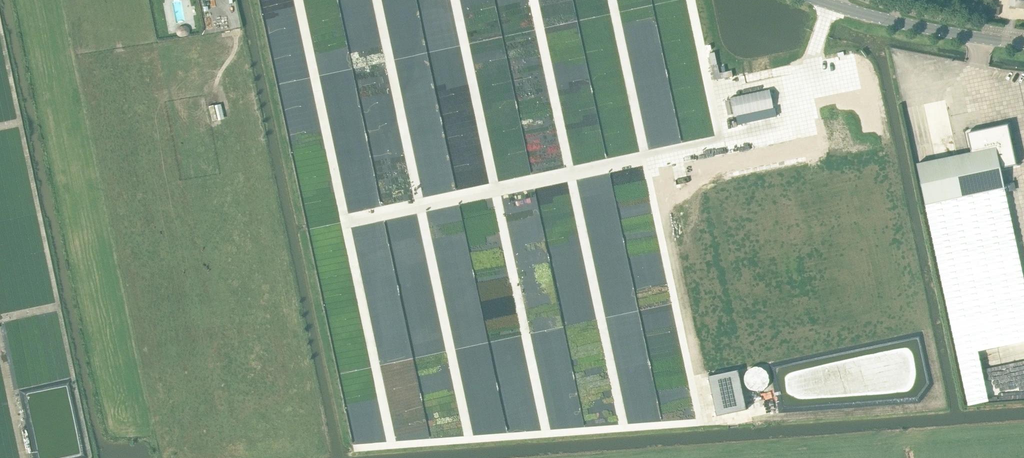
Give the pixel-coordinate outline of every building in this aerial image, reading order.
[(1009,6),(1023,8),(1023,0),(1010,0),(1009,6)] [(176,30),(176,31),(176,32),(177,34),(177,35),(178,36),(179,36),(179,37),(180,37),(181,37),(186,36),(187,36),(188,35),(189,34),(189,33),(190,32),(190,31),(189,29),(189,28),(188,27),(187,27),(186,26),(185,26),(184,26),(179,27),(178,27),(178,28),(177,28),(176,29),(176,30)] [(718,65),(712,66),(715,79),(715,80),(733,76),(733,75),(732,71),(719,73),(718,65)] [(769,89),(730,98),(735,118),(774,109),(769,89)] [(221,104),(215,106),(218,120),(224,119),(221,104)] [(966,118),(961,120),(968,152),(973,150),(966,118)] [(917,165),(937,262),(954,337),(962,374),(982,370),(978,351),(1023,341),(1023,280),(1017,245),(1006,197),(1005,189),(996,148),(917,165)] [(738,370),(709,376),(717,416),(747,410),(738,370)]
